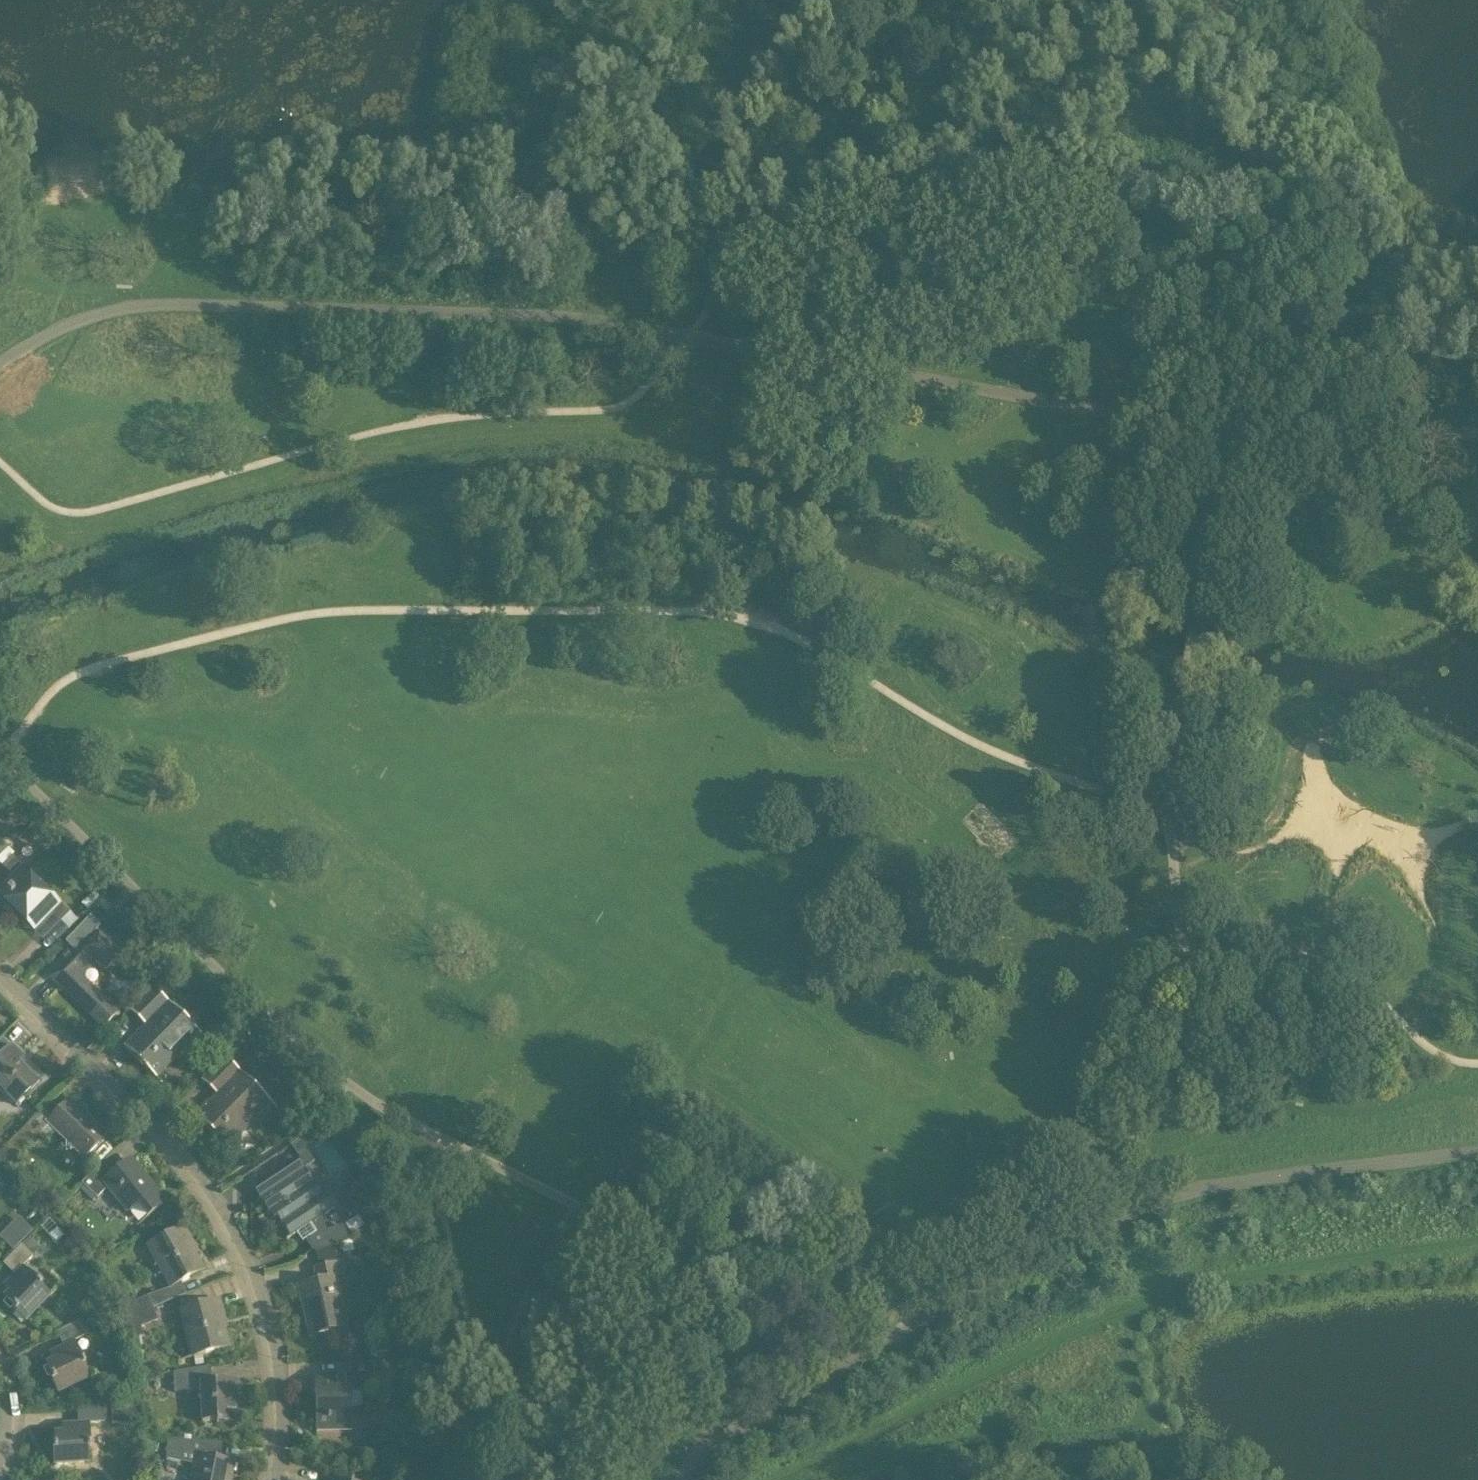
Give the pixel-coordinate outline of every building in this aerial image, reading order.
[(13,876),(0,889),(0,900),(35,933),(53,915),(60,921),(69,912),(12,856),(2,866),(13,876)] [(119,1013),(108,1002),(81,976),(95,961),(107,973),(123,957),(96,932),(99,929),(88,919),(66,942),(78,954),(74,958),(72,956),(51,977),(104,1028),(119,1013)] [(172,966),(164,959),(149,975),(157,982),(172,966)] [(124,1048),(156,1080),(201,1034),(153,987),(130,1011),(145,1026),(124,1048)] [(240,1057),(248,1049),(242,1043),(234,1051),(240,1057)] [(0,1057),(0,1092),(16,1107),(39,1083),(19,1064),(24,1058),(11,1045),(0,1057)] [(195,1117),(228,1149),(272,1103),(225,1057),(202,1082),(216,1096),(195,1117)] [(69,1102),(47,1124),(84,1159),(105,1137),(69,1102)] [(331,1135),(323,1123),(300,1138),(290,1145),(301,1162),(300,1163),(304,1168),(315,1161),(308,1150),(331,1135)] [(98,1200),(109,1189),(128,1213),(139,1204),(149,1217),(167,1203),(148,1181),(147,1182),(131,1162),(114,1176),(102,1164),(82,1185),(98,1200)] [(325,1231),(322,1225),(324,1216),(332,1210),(331,1209),(334,1207),(326,1196),(323,1197),(305,1170),(298,1174),(286,1172),(280,1176),(279,1182),(273,1181),(273,1184),(270,1183),(259,1191),(263,1197),(261,1199),(275,1220),(277,1218),(291,1237),(297,1233),(304,1235),(306,1224),(311,1225),(316,1233),(307,1239),(315,1253),(349,1242),(343,1225),(325,1231)] [(360,1212),(346,1218),(352,1231),(365,1225),(360,1212)] [(32,1234),(24,1226),(5,1246),(13,1254),(32,1234)] [(184,1228),(149,1247),(172,1289),(205,1271),(190,1244),(193,1243),(184,1228)] [(30,1238),(21,1246),(3,1265),(16,1278),(5,1289),(11,1294),(6,1300),(14,1308),(12,1310),(25,1323),(49,1298),(40,1289),(41,1288),(22,1269),(33,1258),(30,1255),(39,1247),(30,1238)] [(343,1254),(354,1252),(352,1242),(341,1245),(343,1254)] [(344,1261),(339,1262),(312,1269),(315,1282),(296,1286),(308,1338),(348,1329),(336,1279),(347,1276),(344,1261)] [(109,1295),(103,1283),(92,1289),(99,1301),(109,1295)] [(206,1302),(222,1297),(218,1287),(203,1292),(206,1302)] [(122,1315),(124,1321),(153,1310),(148,1296),(131,1303),(126,1295),(115,1302),(122,1315)] [(219,1301),(181,1312),(194,1358),(229,1348),(221,1318),(224,1317),(219,1301)] [(158,1321),(153,1310),(124,1321),(126,1325),(130,1341),(144,1337),(141,1328),(158,1321)] [(81,1322),(57,1333),(64,1348),(51,1355),(54,1362),(47,1366),(53,1377),(50,1378),(58,1394),(89,1379),(83,1368),(86,1367),(74,1343),(88,1336),(81,1322)] [(203,1360),(194,1360),(195,1368),(203,1367),(203,1360)] [(314,1379),(315,1427),(351,1426),(350,1391),(374,1391),(373,1363),(348,1364),(349,1378),(314,1379)] [(212,1382),(211,1367),(174,1373),(175,1392),(201,1391),(202,1422),(216,1421),(216,1424),(239,1423),(237,1381),(212,1382)] [(104,1408),(78,1410),(79,1427),(64,1427),(65,1436),(56,1436),(57,1447),(54,1447),(55,1466),(89,1464),(88,1452),(91,1452),(90,1425),(105,1424),(104,1408)] [(113,1427),(137,1426),(136,1410),(112,1411),(113,1427)] [(188,1441),(168,1440),(166,1459),(195,1465),(192,1479),(232,1479),(235,1462),(221,1459),(224,1443),(188,1441)]
